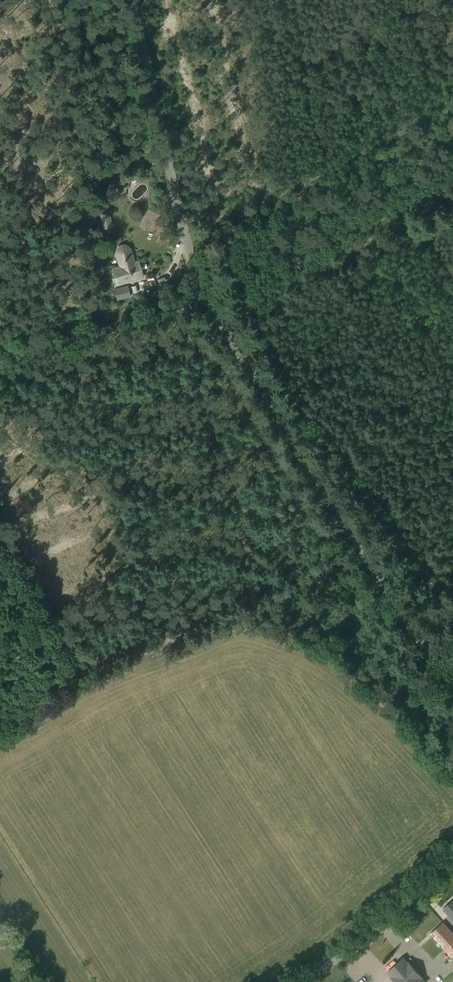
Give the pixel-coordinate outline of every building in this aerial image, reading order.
[(123,183),(117,179),(114,184),(120,188),(123,183)] [(104,228),(111,227),(109,216),(102,217),(104,228)] [(133,262),(130,250),(129,249),(129,248),(128,247),(127,247),(126,246),(125,245),(124,245),(123,245),(122,245),(121,246),(120,246),(119,247),(118,248),(117,249),(117,250),(116,251),(116,252),(117,253),(120,266),(113,269),(117,284),(142,276),(137,261),(133,262)] [(117,298),(128,296),(126,286),(115,289),(117,298)] [(443,909),(452,920),(452,900),(443,909)] [(442,923),(431,933),(452,957),(452,934),(442,923)] [(388,971),(393,976),(392,977),(396,981),(425,981),(421,978),(422,977),(409,962),(408,963),(403,958),(388,971)]
